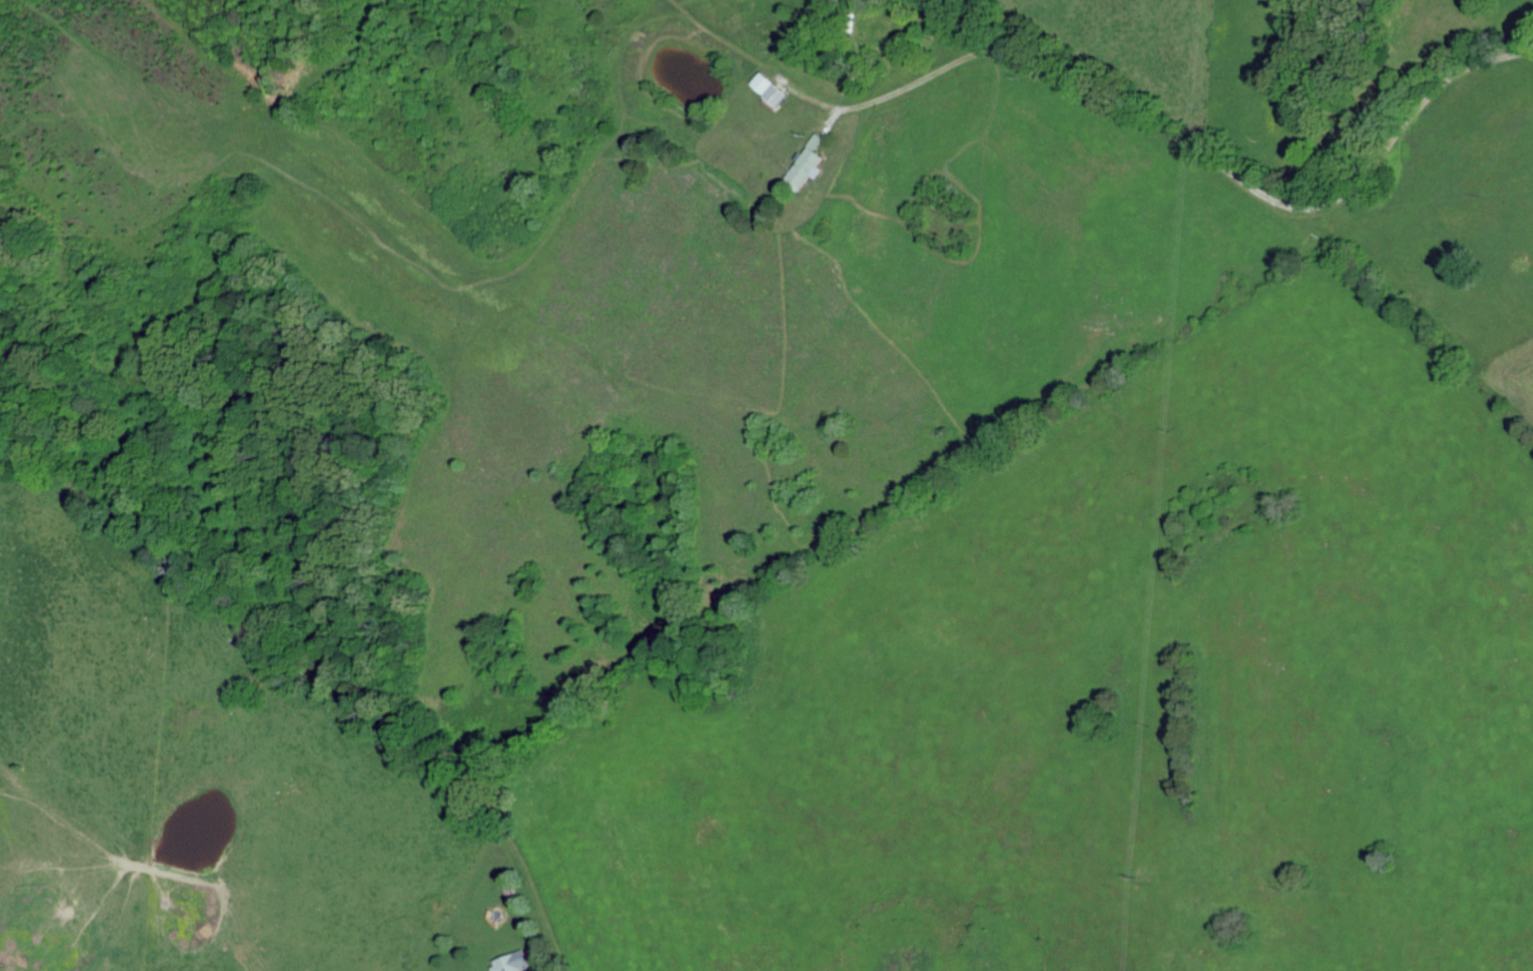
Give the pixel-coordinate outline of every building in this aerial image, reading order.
[(747,85),(776,107),(786,94),(757,72),(747,85)] [(824,138),(815,132),(782,181),(798,192),(809,174),(815,178),(822,168),(818,165),(823,157),(815,151),(824,138)] [(532,949),(499,959),(503,970),(531,970),(530,967),(538,965),(532,949)]
